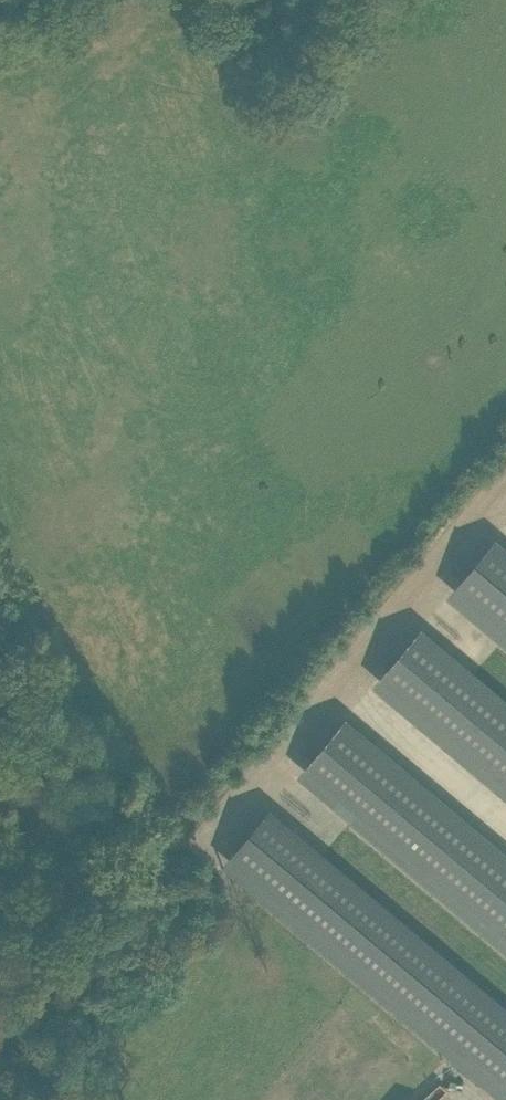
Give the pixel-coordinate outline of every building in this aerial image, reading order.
[(493,541),(445,599),(505,650),(505,552),(493,541)] [(418,633),(371,690),(505,802),(505,705),(418,633)] [(341,724),(293,782),(505,956),(505,859),(341,724)] [(266,813),(218,870),(498,1099),(505,1099),(505,1011),(266,813)]
